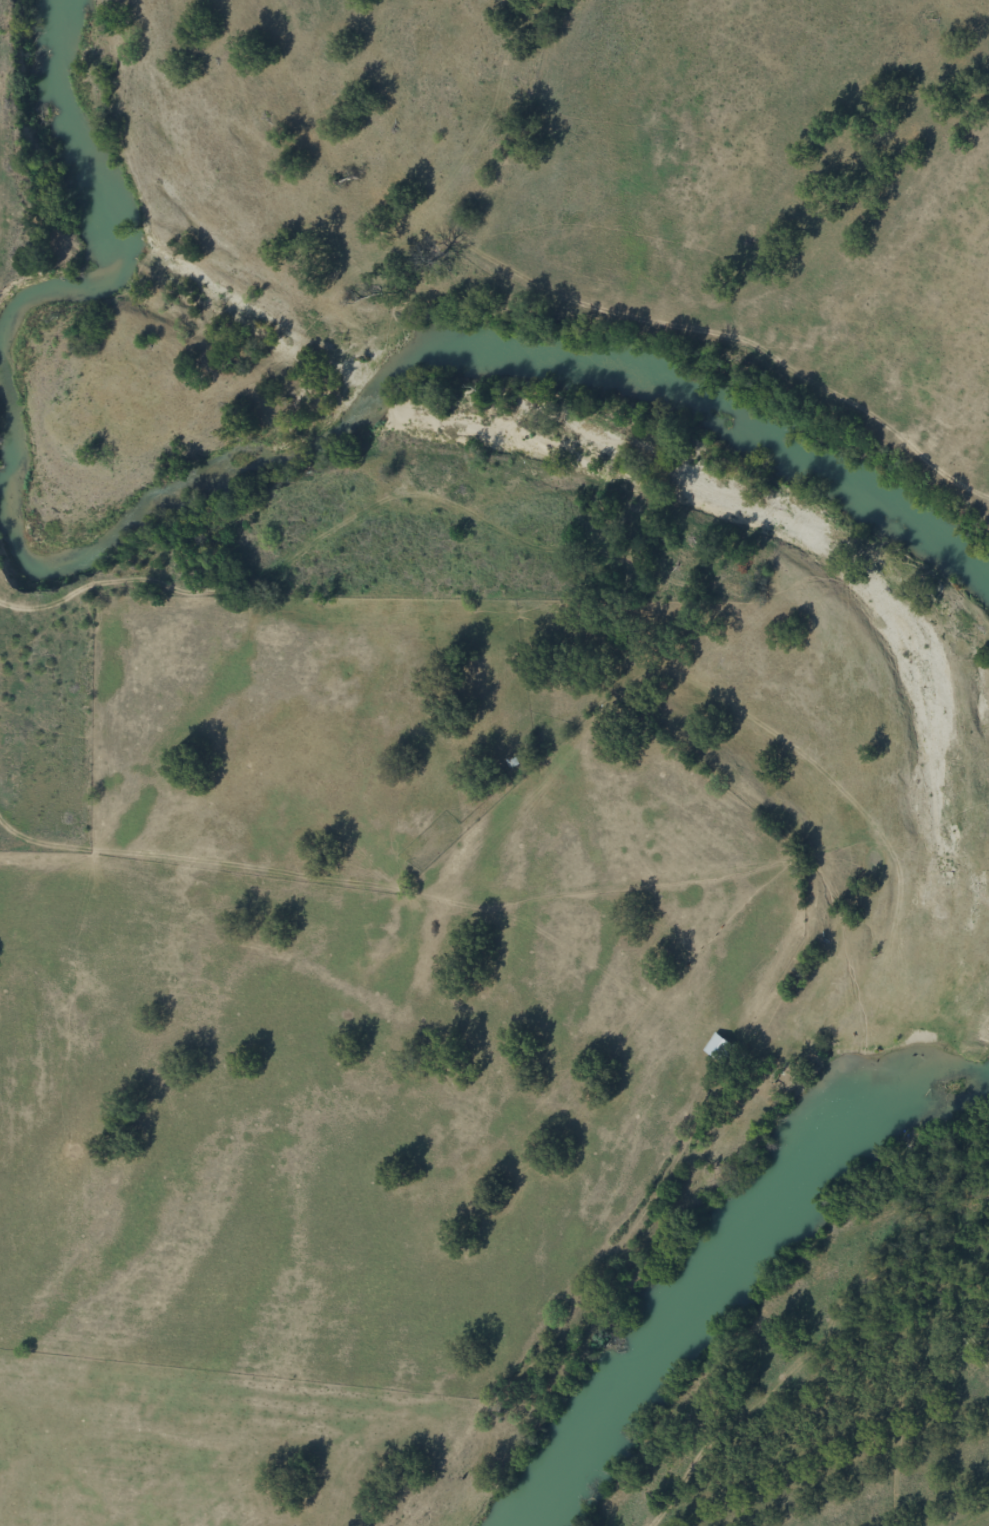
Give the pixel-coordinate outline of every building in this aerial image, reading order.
[(697,1049),(714,1063),(727,1047),(711,1033),(697,1049)]
